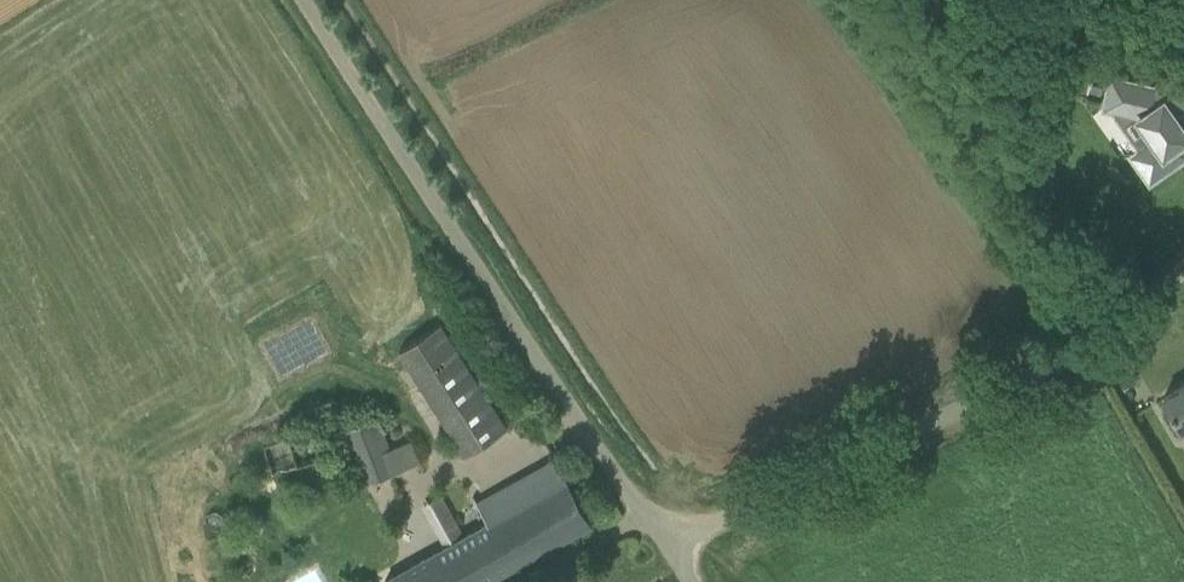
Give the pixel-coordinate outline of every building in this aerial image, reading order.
[(1115,0),(1080,0),(1082,9),(1116,3),(1115,0)] [(1105,108),(1108,108),(1140,116),(1138,118),(1154,140),(1138,151),(1132,155),(1150,180),(1183,156),(1183,147),(1180,141),(1183,139),(1183,130),(1172,113),(1183,104),(1183,71),(1182,68),(1154,88),(1112,78),(1105,108)] [(450,322),(405,345),(464,455),(508,431),(450,322)] [(1163,397),(1180,427),(1183,424),(1183,385),(1163,397)] [(377,416),(341,429),(362,484),(416,463),(407,441),(389,449),(384,435),(377,416)] [(385,580),(386,581),(485,581),(503,572),(591,523),(566,477),(486,522),(465,534),(444,547),(385,580)] [(445,495),(405,511),(416,540),(432,534),(436,546),(461,536),(445,495)]
